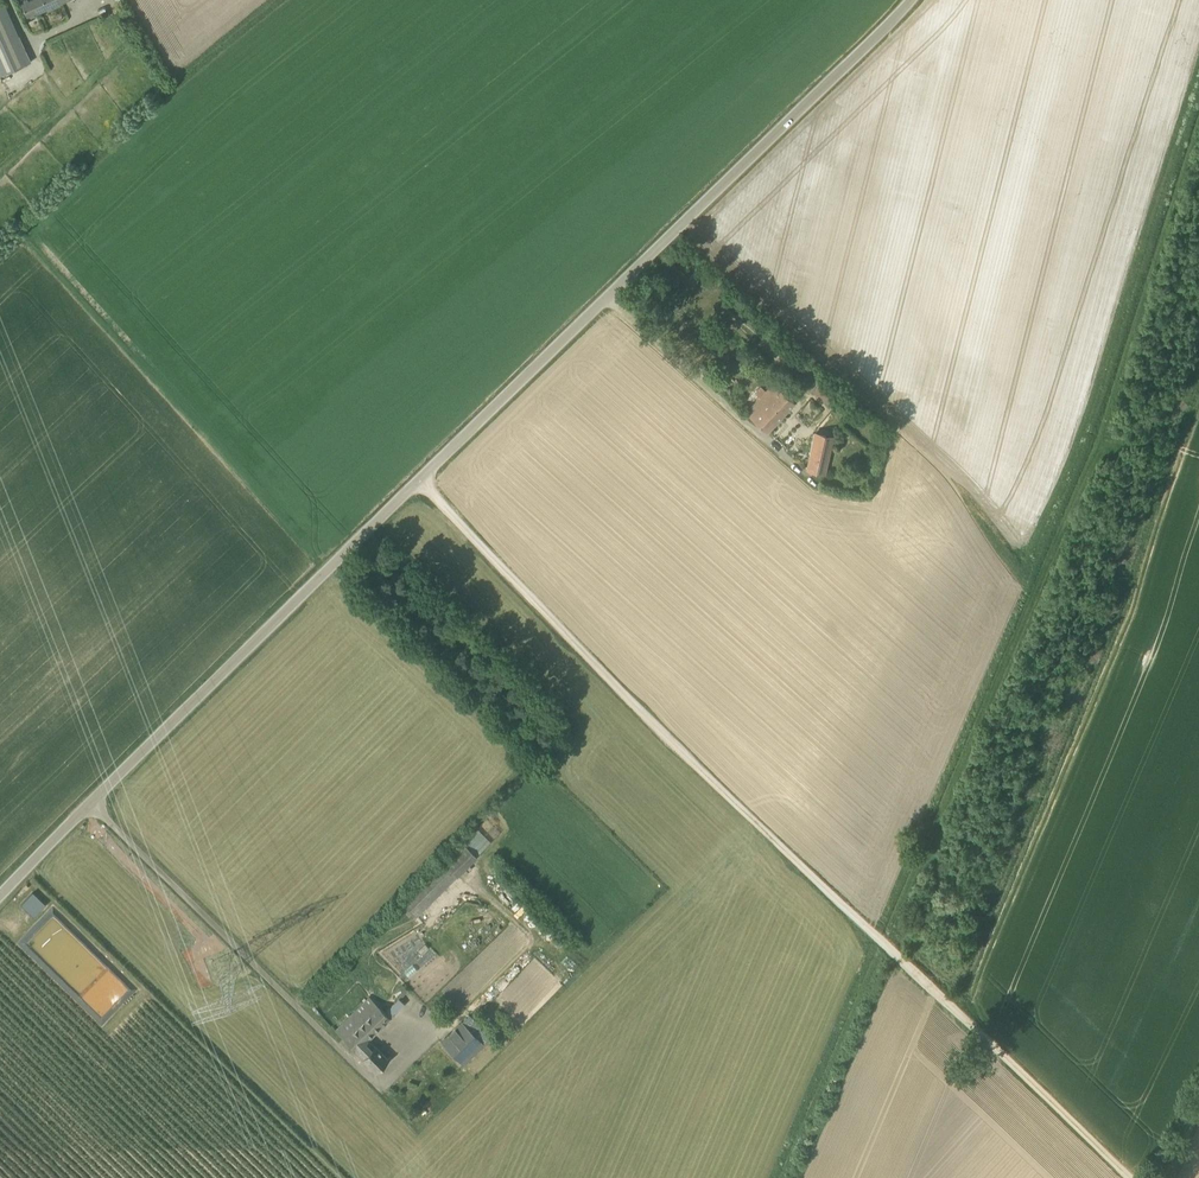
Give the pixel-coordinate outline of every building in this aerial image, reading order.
[(20,67),(30,62),(2,0),(0,0),(0,76),(20,67)] [(28,17),(66,0),(20,0),(28,17)] [(795,403),(773,383),(759,398),(747,411),(767,431),(795,403)] [(828,387),(820,396),(828,403),(836,394),(828,387)] [(825,473),(833,438),(815,433),(809,458),(818,460),(815,471),(825,473)] [(403,902),(416,916),(477,856),(482,851),(469,837),(463,842),(403,902)] [(50,903),(38,891),(28,901),(40,913),(50,903)] [(403,984),(398,989),(404,995),(409,990),(403,984)] [(376,1071),(388,1059),(369,1039),(390,1017),(405,1004),(399,997),(385,1011),(370,997),(349,1017),(357,1025),(344,1038),(376,1071)] [(441,1042),(463,1064),(473,1055),(477,1051),(485,1044),(462,1021),(441,1042)]
